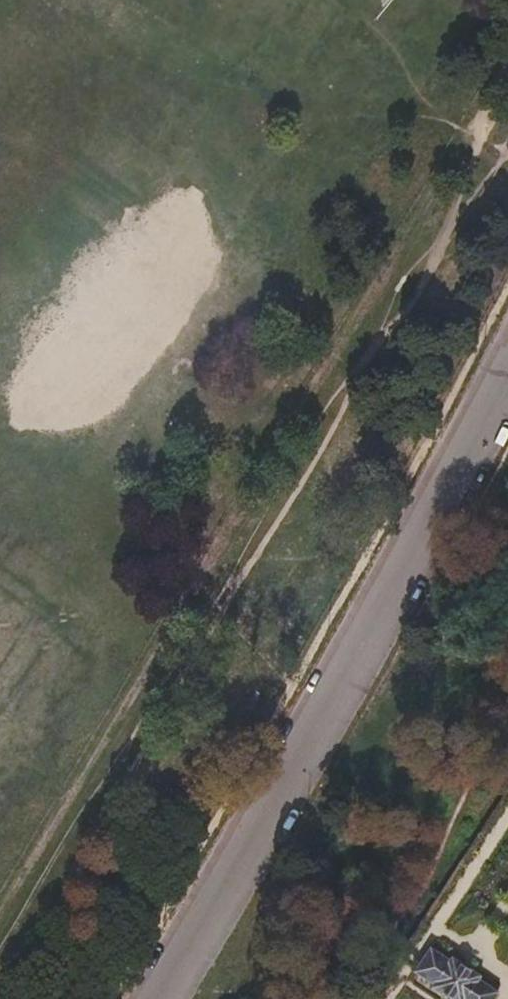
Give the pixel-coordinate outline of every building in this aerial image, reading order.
[(464,998),(488,998),(494,991),(475,978),(478,975),(454,959),(451,962),(432,950),(419,969),(438,982),(436,984),(459,998),(462,998),(464,998)]
